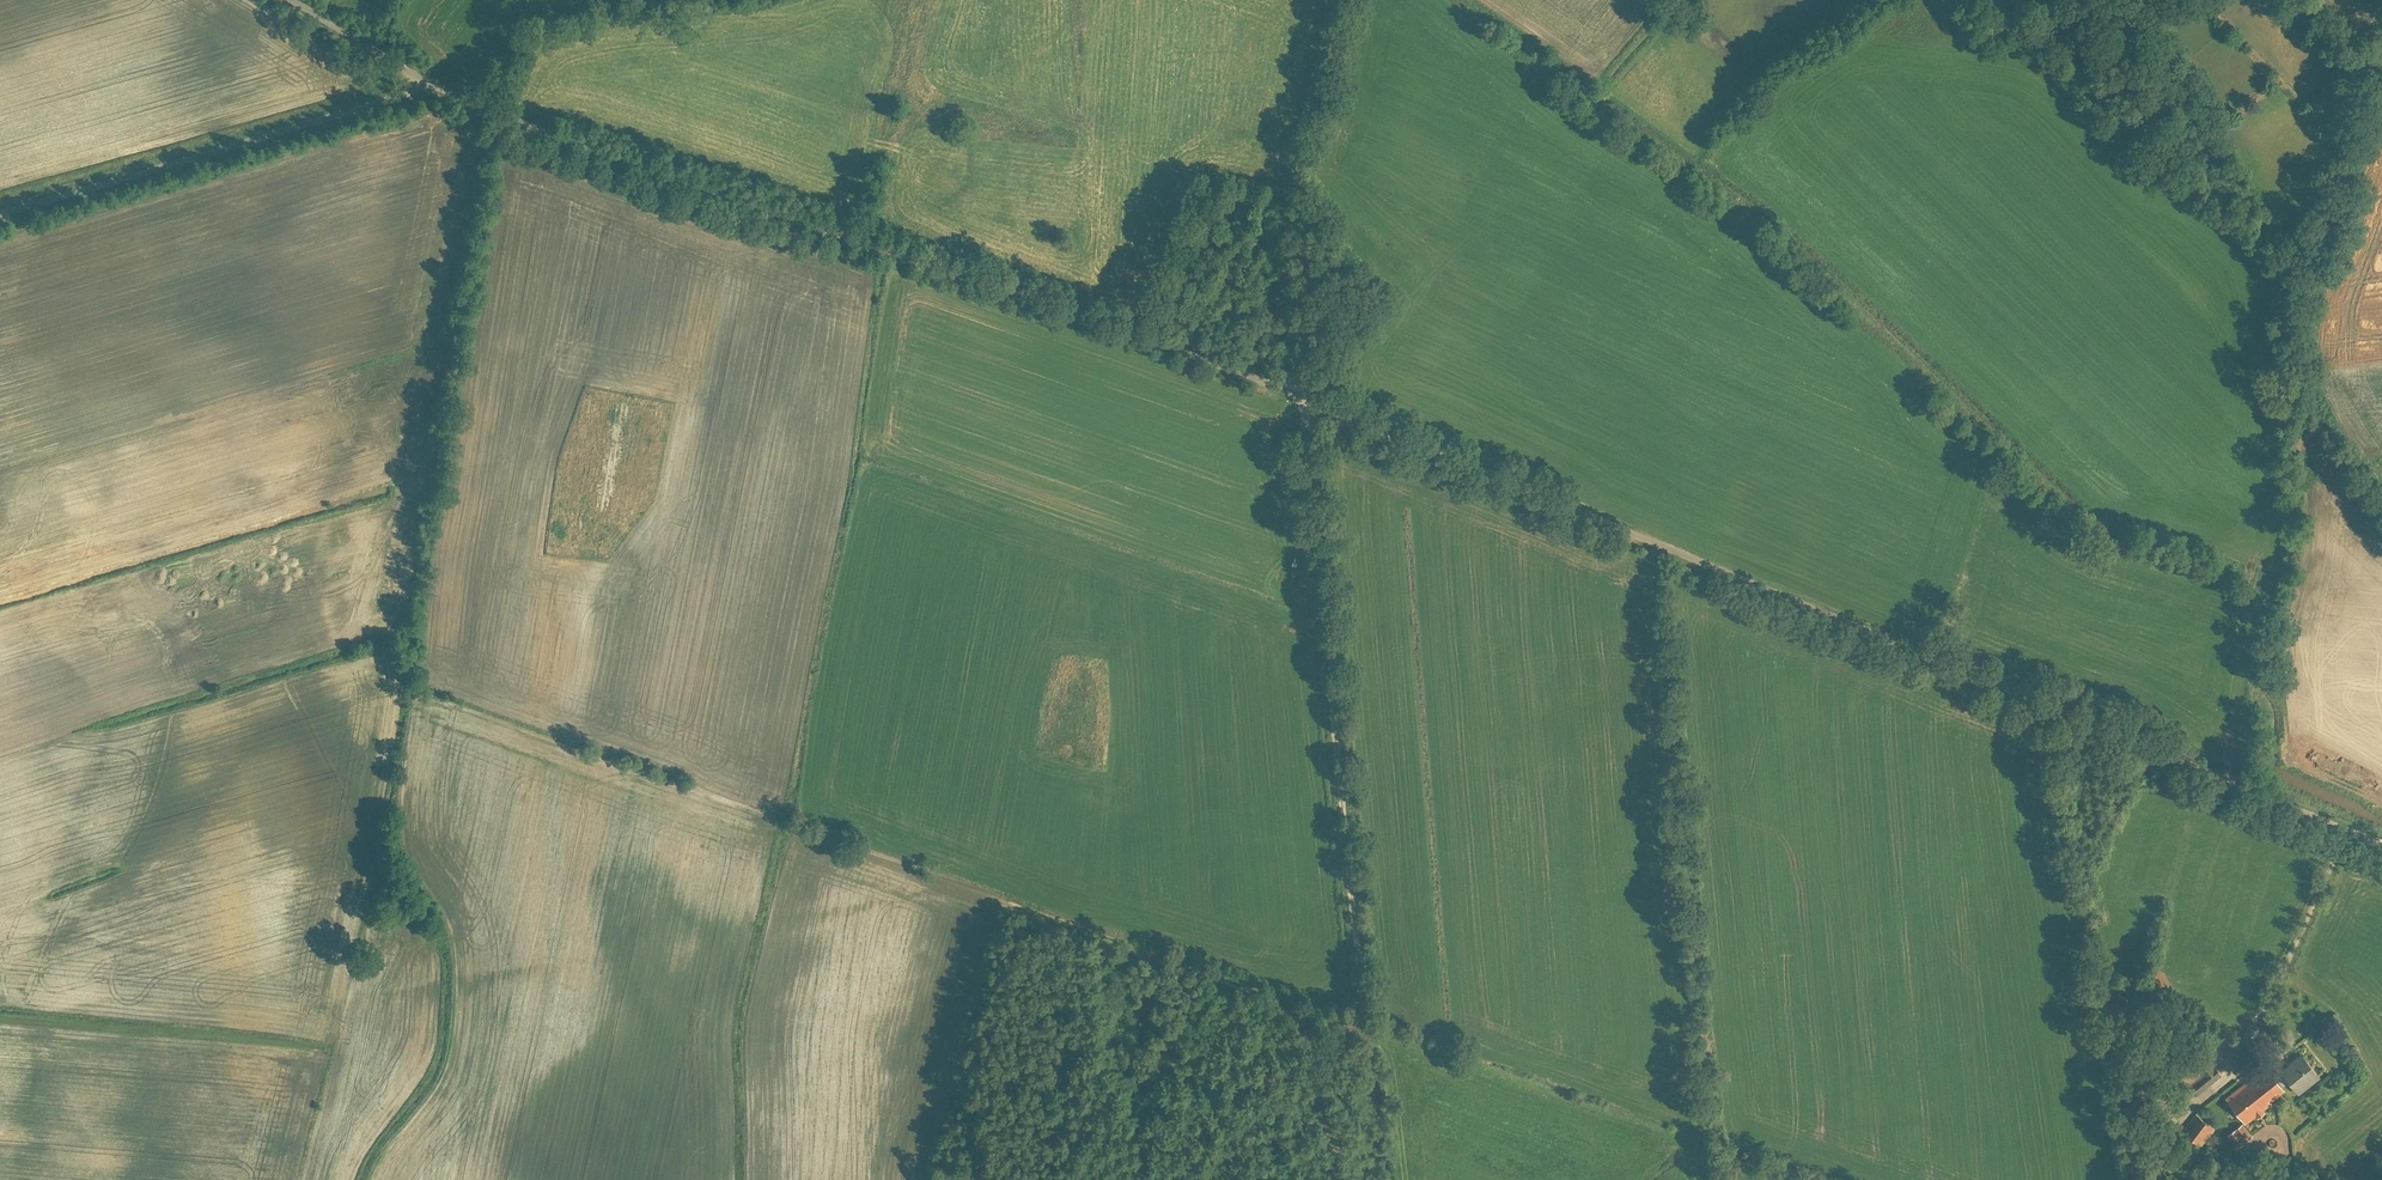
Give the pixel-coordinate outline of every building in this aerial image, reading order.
[(2281,1067),(2300,1093),(2323,1075),(2303,1050),(2281,1067)] [(2188,1083),(2199,1097),(2226,1075),(2216,1062),(2188,1083)] [(2226,1099),(2247,1124),(2288,1090),(2268,1066),(2226,1099)] [(2181,1134),(2203,1149),(2217,1129),(2194,1114),(2181,1134)] [(2242,1125),(2229,1136),(2239,1148),(2252,1136),(2242,1125)]
